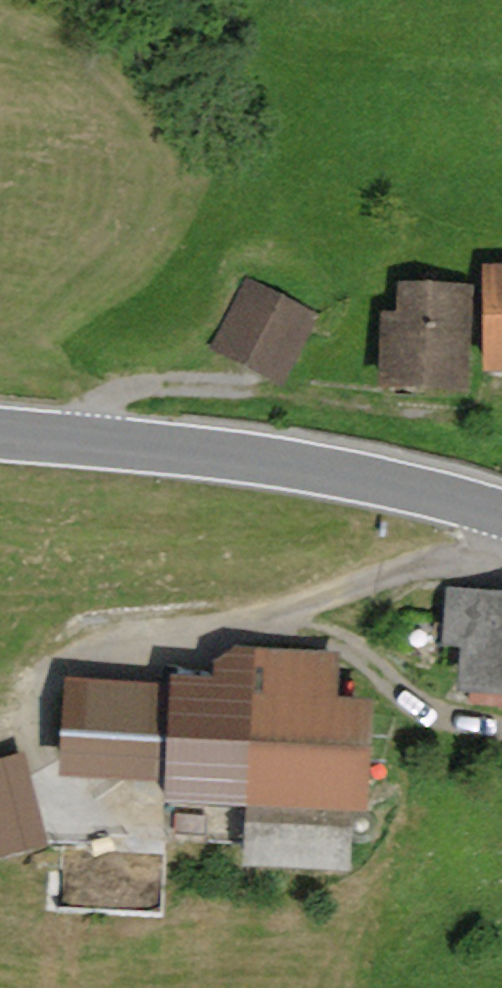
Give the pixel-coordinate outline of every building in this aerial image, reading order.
[(329,320),(250,284),(219,352),(298,388),(329,320)] [(477,287),(415,290),(417,321),(389,322),(392,402),(482,398),(477,287)] [(461,594),(460,654),(486,654),(485,701),(501,701),(501,595),(461,594)] [(256,693),(84,688),(81,777),(176,779),(176,809),(274,809),(274,867),(379,870),(381,812),(407,812),(410,696),(372,695),(373,655),(257,652),(256,693)] [(0,748),(0,848),(47,841),(34,744),(0,748)]
